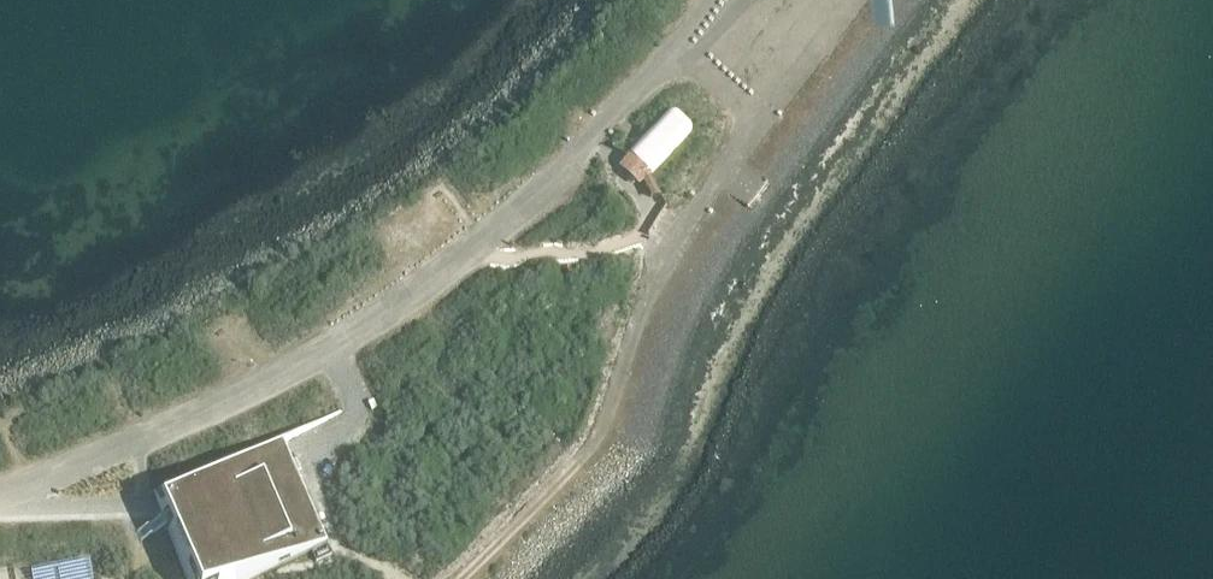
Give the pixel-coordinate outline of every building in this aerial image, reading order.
[(673,111),(667,114),(645,137),(629,154),(630,155),(629,157),(628,156),(627,159),(626,162),(627,163),(625,168),(639,181),(643,178),(644,180),(647,178),(650,177),(649,176),(651,175),(652,175),(690,134),(692,128),(689,122),(680,113),(673,111)] [(281,439),(176,484),(181,495),(184,501),(192,520),(167,530),(187,578),(253,578),(327,544),(327,543),(326,543),(313,512),(281,439)]
